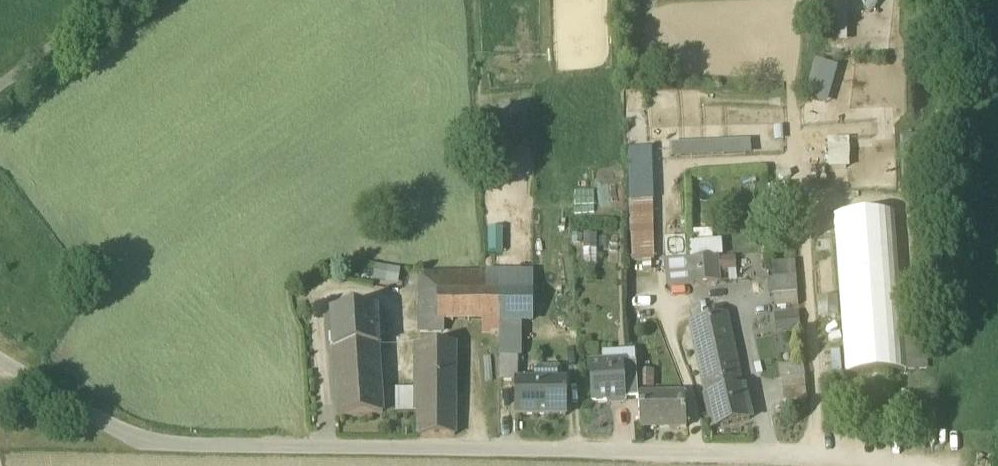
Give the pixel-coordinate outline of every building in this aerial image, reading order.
[(827,6),(828,39),(848,38),(847,6),(827,6)] [(817,58),(804,95),(827,102),(839,65),(817,58)] [(849,136),(827,138),(829,166),(851,164),(849,136)] [(670,142),(670,156),(752,153),(751,139),(726,140),(704,140),(683,141),(670,142)] [(629,151),(631,202),(652,201),(651,158),(651,151),(629,151)] [(770,185),(772,215),(792,214),(791,184),(770,185)] [(652,201),(631,202),(632,261),(653,260),(652,201)] [(862,209),(832,211),(833,235),(837,296),(839,314),(843,372),(875,369),(906,367),(901,287),(895,207),(862,209)] [(714,238),(714,228),(695,228),(695,238),(714,238)] [(666,238),(667,260),(689,258),(687,236),(666,238)] [(690,242),(691,258),(718,256),(723,255),(721,239),(690,242)] [(718,256),(719,270),(736,268),(735,254),(723,255),(718,256)] [(689,258),(691,284),(720,282),(719,270),(718,256),(691,258),(689,258)] [(665,260),(667,286),(691,284),(689,258),(667,260),(665,260)] [(771,263),(772,277),(795,275),(794,261),(771,263)] [(381,266),(379,279),(401,281),(402,268),(381,266)] [(736,268),(719,270),(720,282),(737,280),(736,268)] [(449,331),(470,331),(470,319),(482,319),(500,319),(500,291),(488,291),(486,274),(450,274),(438,274),(438,315),(416,314),(416,330),(449,331)] [(416,274),(416,314),(438,315),(438,274),(416,274)] [(531,274),(486,274),(488,291),(500,291),(532,291),(531,274)] [(773,295),(796,293),(795,275),(772,277),(767,277),(769,295),(773,295)] [(906,367),(929,366),(923,285),(901,287),(906,367)] [(500,291),(500,319),(500,330),(515,330),(515,319),(521,319),(531,320),(532,291),(500,291)] [(773,295),(774,307),(797,305),(796,293),(773,295)] [(817,297),(819,316),(839,314),(837,296),(817,297)] [(331,313),(333,350),(378,347),(377,330),(383,330),(382,321),(376,321),(376,309),(331,313)] [(802,326),(800,310),(776,313),(778,329),(802,326)] [(688,324),(702,384),(740,375),(727,316),(688,324)] [(515,380),(521,380),(521,319),(515,319),(515,330),(500,330),(500,349),(499,380),(515,380)] [(418,434),(455,435),(455,344),(440,344),(419,344),(419,363),(418,434)] [(333,350),(338,416),(383,413),(378,347),(333,350)] [(622,364),(624,400),(638,399),(638,395),(638,394),(636,363),(622,364)] [(590,366),(592,402),(624,400),(622,364),(590,366)] [(655,387),(654,369),(642,370),(643,388),(655,387)] [(743,388),(740,375),(702,384),(706,398),(706,397),(713,428),(750,420),(742,388),(743,388)] [(780,378),(783,402),(806,399),(804,376),(780,378)] [(514,414),(567,414),(567,380),(521,380),(515,380),(514,414)] [(394,410),(417,410),(418,387),(394,387),(394,410)] [(638,399),(640,427),(686,424),(685,392),(638,395),(638,399)]
